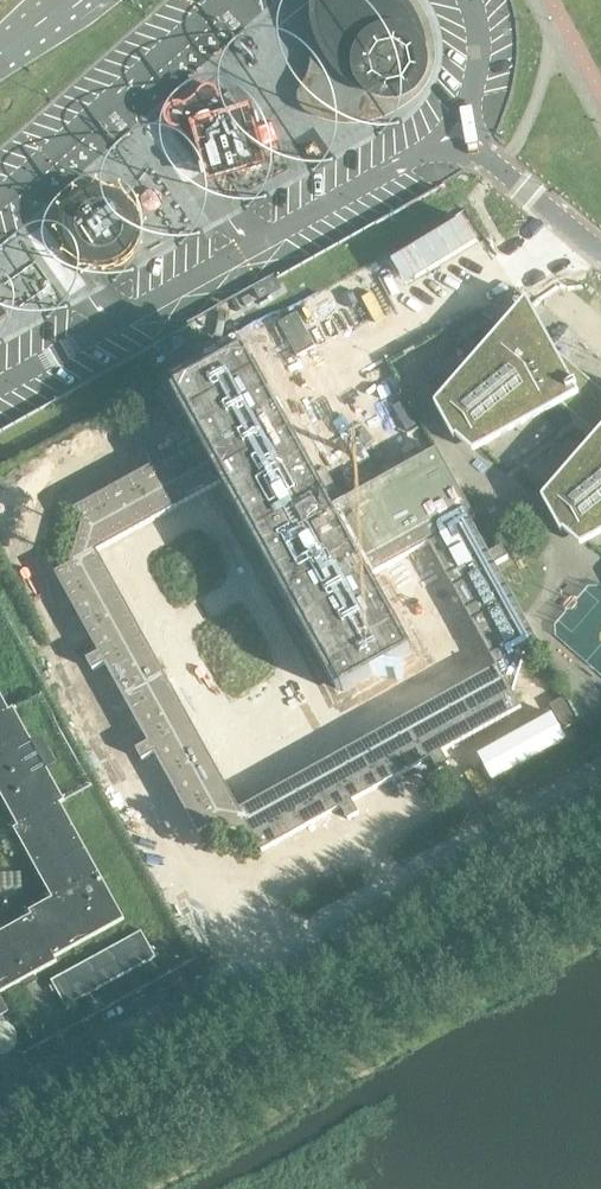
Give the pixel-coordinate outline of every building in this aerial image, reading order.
[(399,0),(318,0),(318,1),(317,4),(316,8),(316,12),(316,15),(316,19),(316,23),(317,26),(318,30),(319,32),(320,35),(322,38),(324,43),(325,46),(327,50),(332,57),(336,63),(341,69),(345,73),(351,78),(357,83),(360,85),(364,88),(369,91),(374,92),(377,93),(381,94),(384,94),(388,94),(393,93),(398,91),(401,90),(405,88),(409,86),(412,83),(414,81),(417,76),(418,74),(419,71),(421,65),(421,62),(422,58),(422,54),(422,50),(421,48),(421,45),(420,41),(419,36),(416,29),(414,24),(413,22),(412,19),(409,15),(406,10),(403,6),(399,0)] [(268,166),(251,107),(228,114),(223,106),(222,103),(221,98),(220,97),(220,95),(219,93),(218,91),(217,89),(215,88),(213,87),(210,87),(207,87),(205,88),(203,89),(202,90),(200,91),(198,95),(195,98),(193,100),(189,103),(186,102),(183,101),(181,101),(179,102),(177,102),(173,104),(172,105),(170,106),(168,108),(166,111),(165,113),(165,115),(164,117),(164,120),(165,122),(165,123),(166,125),(167,126),(169,128),(171,128),(173,128),(175,128),(181,133),(185,137),(188,141),(190,144),(192,147),(193,150),(193,152),(194,153),(194,154),(195,156),(195,158),(197,160),(199,162),(200,163),(202,164),(204,165),(209,183),(268,166)] [(138,234),(138,224),(137,214),(132,206),(125,198),(122,196),(108,190),(98,190),(88,192),(80,196),(72,203),(67,211),(64,221),(51,230),(58,240),(64,235),(65,240),(70,249),(77,256),(80,259),(74,263),(81,273),(94,265),(104,265),(114,263),(122,259),(130,252),(135,244),(138,234)] [(406,244),(355,272),(371,301),(432,267),(406,244)] [(279,317),(297,352),(371,315),(353,279),(279,317)] [(432,399),(432,400),(432,401),(432,402),(432,403),(441,419),(450,436),(451,435),(453,434),(468,448),(469,448),(471,448),(472,448),(478,445),(558,400),(574,415),(582,422),(593,431),(542,490),(539,493),(539,494),(539,495),(539,496),(539,497),(557,530),(558,529),(560,528),(575,542),(577,542),(578,542),(579,542),(585,539),(600,530),(600,390),(550,345),(523,295),(496,326),(432,399)] [(442,751),(522,707),(513,692),(524,653),(540,644),(496,565),(508,558),(502,547),(490,553),(471,520),(475,517),(437,448),(335,505),(321,501),(240,353),(171,391),(198,441),(164,460),(157,447),(146,454),(153,466),(73,510),(82,526),(71,564),(55,573),(99,652),(87,659),(92,668),(93,670),(105,664),(149,742),(136,749),(142,760),(155,753),(199,833),(214,824),(253,835),(262,851),(341,807),(348,819),(359,813),(353,801),(431,758),(438,770),(449,764),(442,751)] [(149,742),(105,664),(93,670),(92,668),(63,684),(107,765),(136,749),(149,742)] [(57,961),(55,957),(124,919),(60,803),(65,801),(14,709),(10,711),(0,693),(0,801),(15,828),(10,831),(47,897),(28,907),(30,912),(0,928),(0,993),(57,961)] [(157,957),(150,945),(142,930),(51,980),(66,1007),(157,957)]
